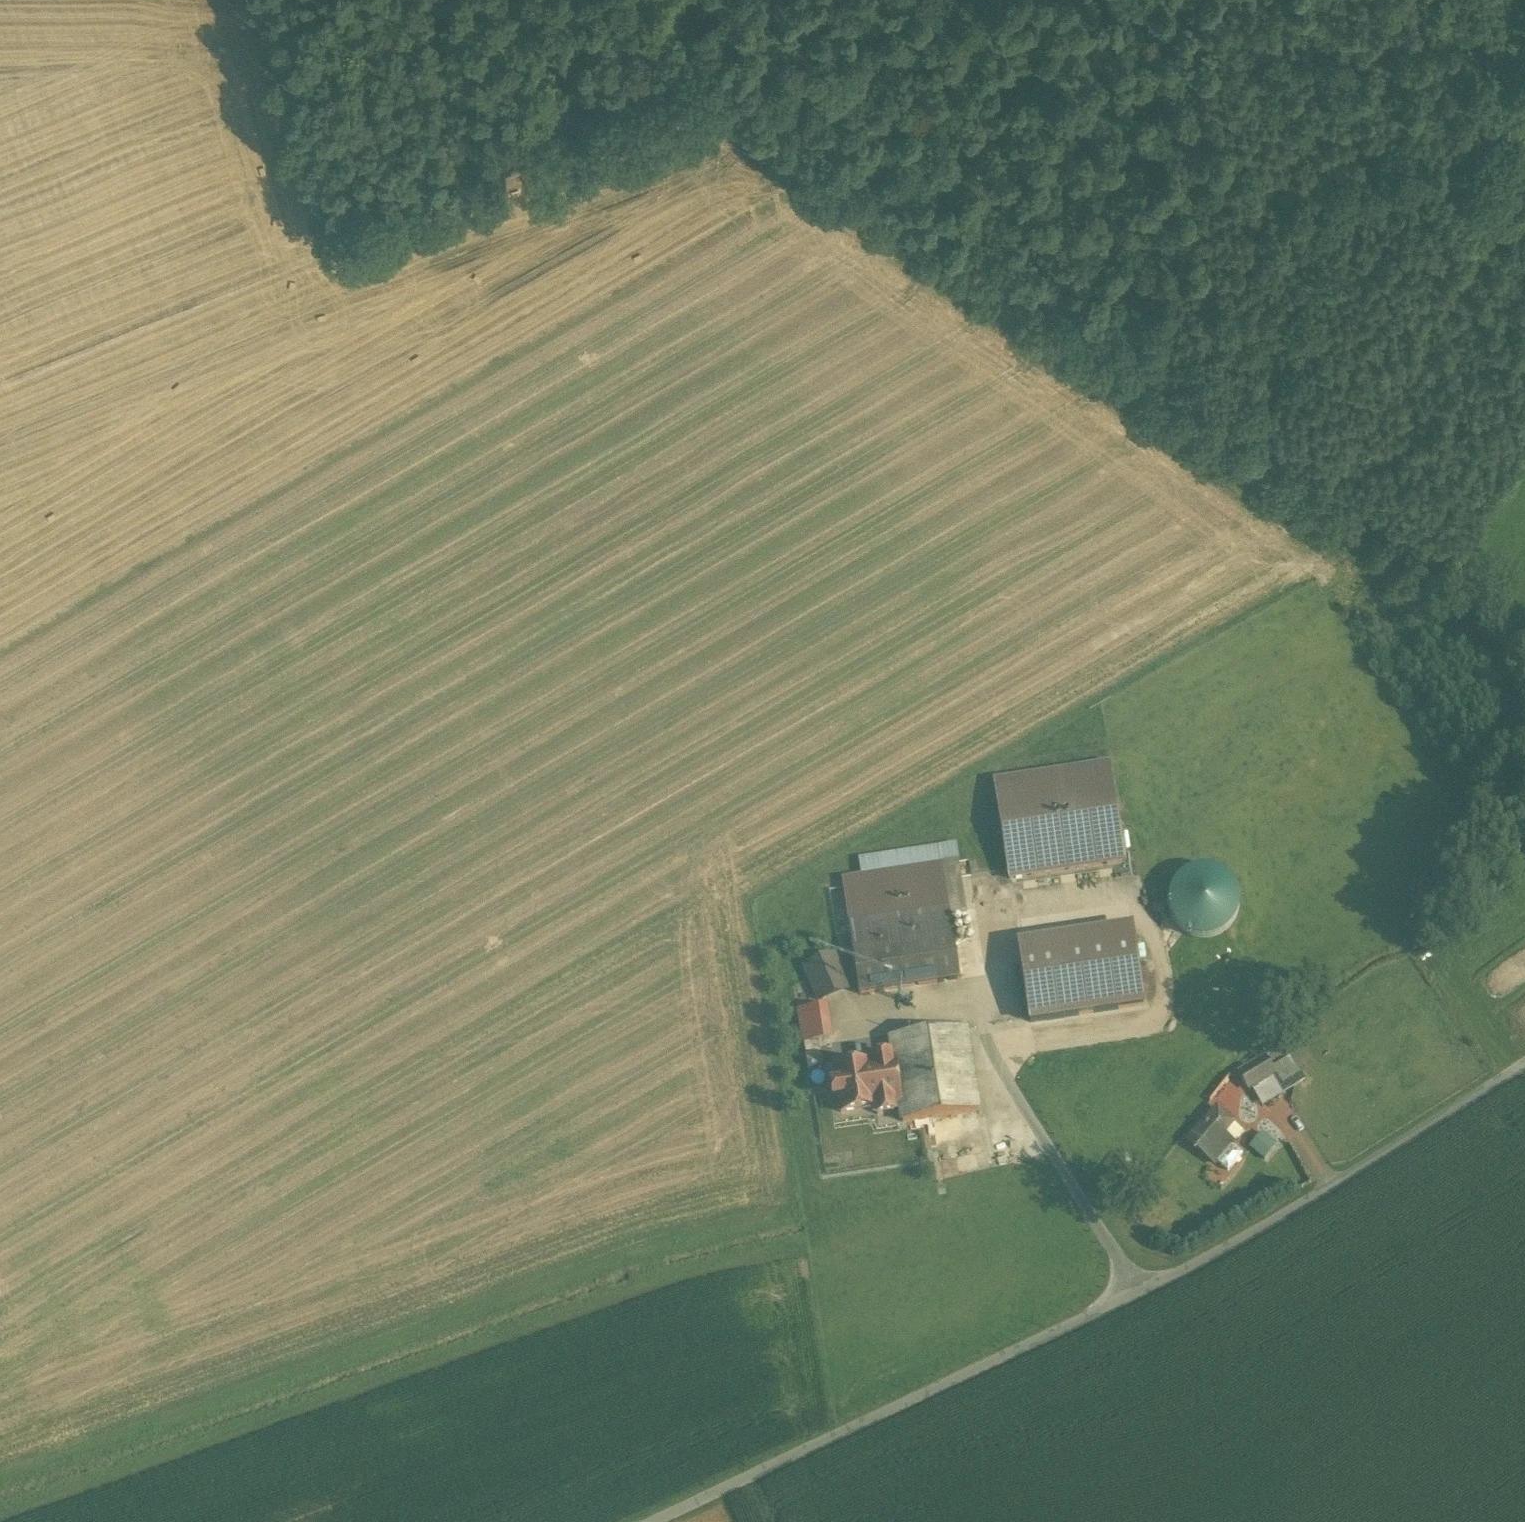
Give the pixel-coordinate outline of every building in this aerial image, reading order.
[(1110,765),(994,782),(1009,879),(1125,861),(1110,765)] [(941,864),(842,880),(860,994),(959,979),(941,864)] [(1176,925),(1183,931),(1191,936),(1200,938),(1209,938),(1218,935),(1226,930),(1233,924),(1237,916),(1239,907),(1239,897),(1236,888),(1232,881),(1225,874),(1217,870),(1208,868),(1199,868),(1190,870),(1182,875),(1175,882),(1171,890),(1169,899),(1169,908),(1171,917),(1176,925)] [(1021,958),(1133,941),(1131,925),(1018,942),(1021,958)] [(1133,941),(1021,958),(1030,1022),(1143,1005),(1133,941)] [(833,956),(807,968),(821,1002),(848,991),(833,956)] [(837,1036),(831,1003),(800,1009),(806,1042),(837,1036)] [(965,1028),(889,1039),(893,1062),(899,1105),(902,1123),(978,1111),(965,1028)] [(872,1065),(891,1062),(890,1056),(871,1059),(872,1065)] [(1265,1058),(1239,1073),(1248,1089),(1275,1073),(1265,1058)] [(899,1105),(893,1062),(891,1062),(872,1065),(834,1071),(836,1085),(831,1086),(833,1100),(838,1099),(841,1114),(876,1109),(893,1106),(899,1105)] [(894,1113),(893,1106),(876,1109),(877,1116),(894,1113)] [(1217,1110),(1189,1142),(1215,1164),(1217,1162),(1228,1172),(1242,1155),(1231,1146),(1243,1132),(1217,1110)] [(1266,1129),(1253,1146),(1269,1158),(1282,1142),(1266,1129)]
